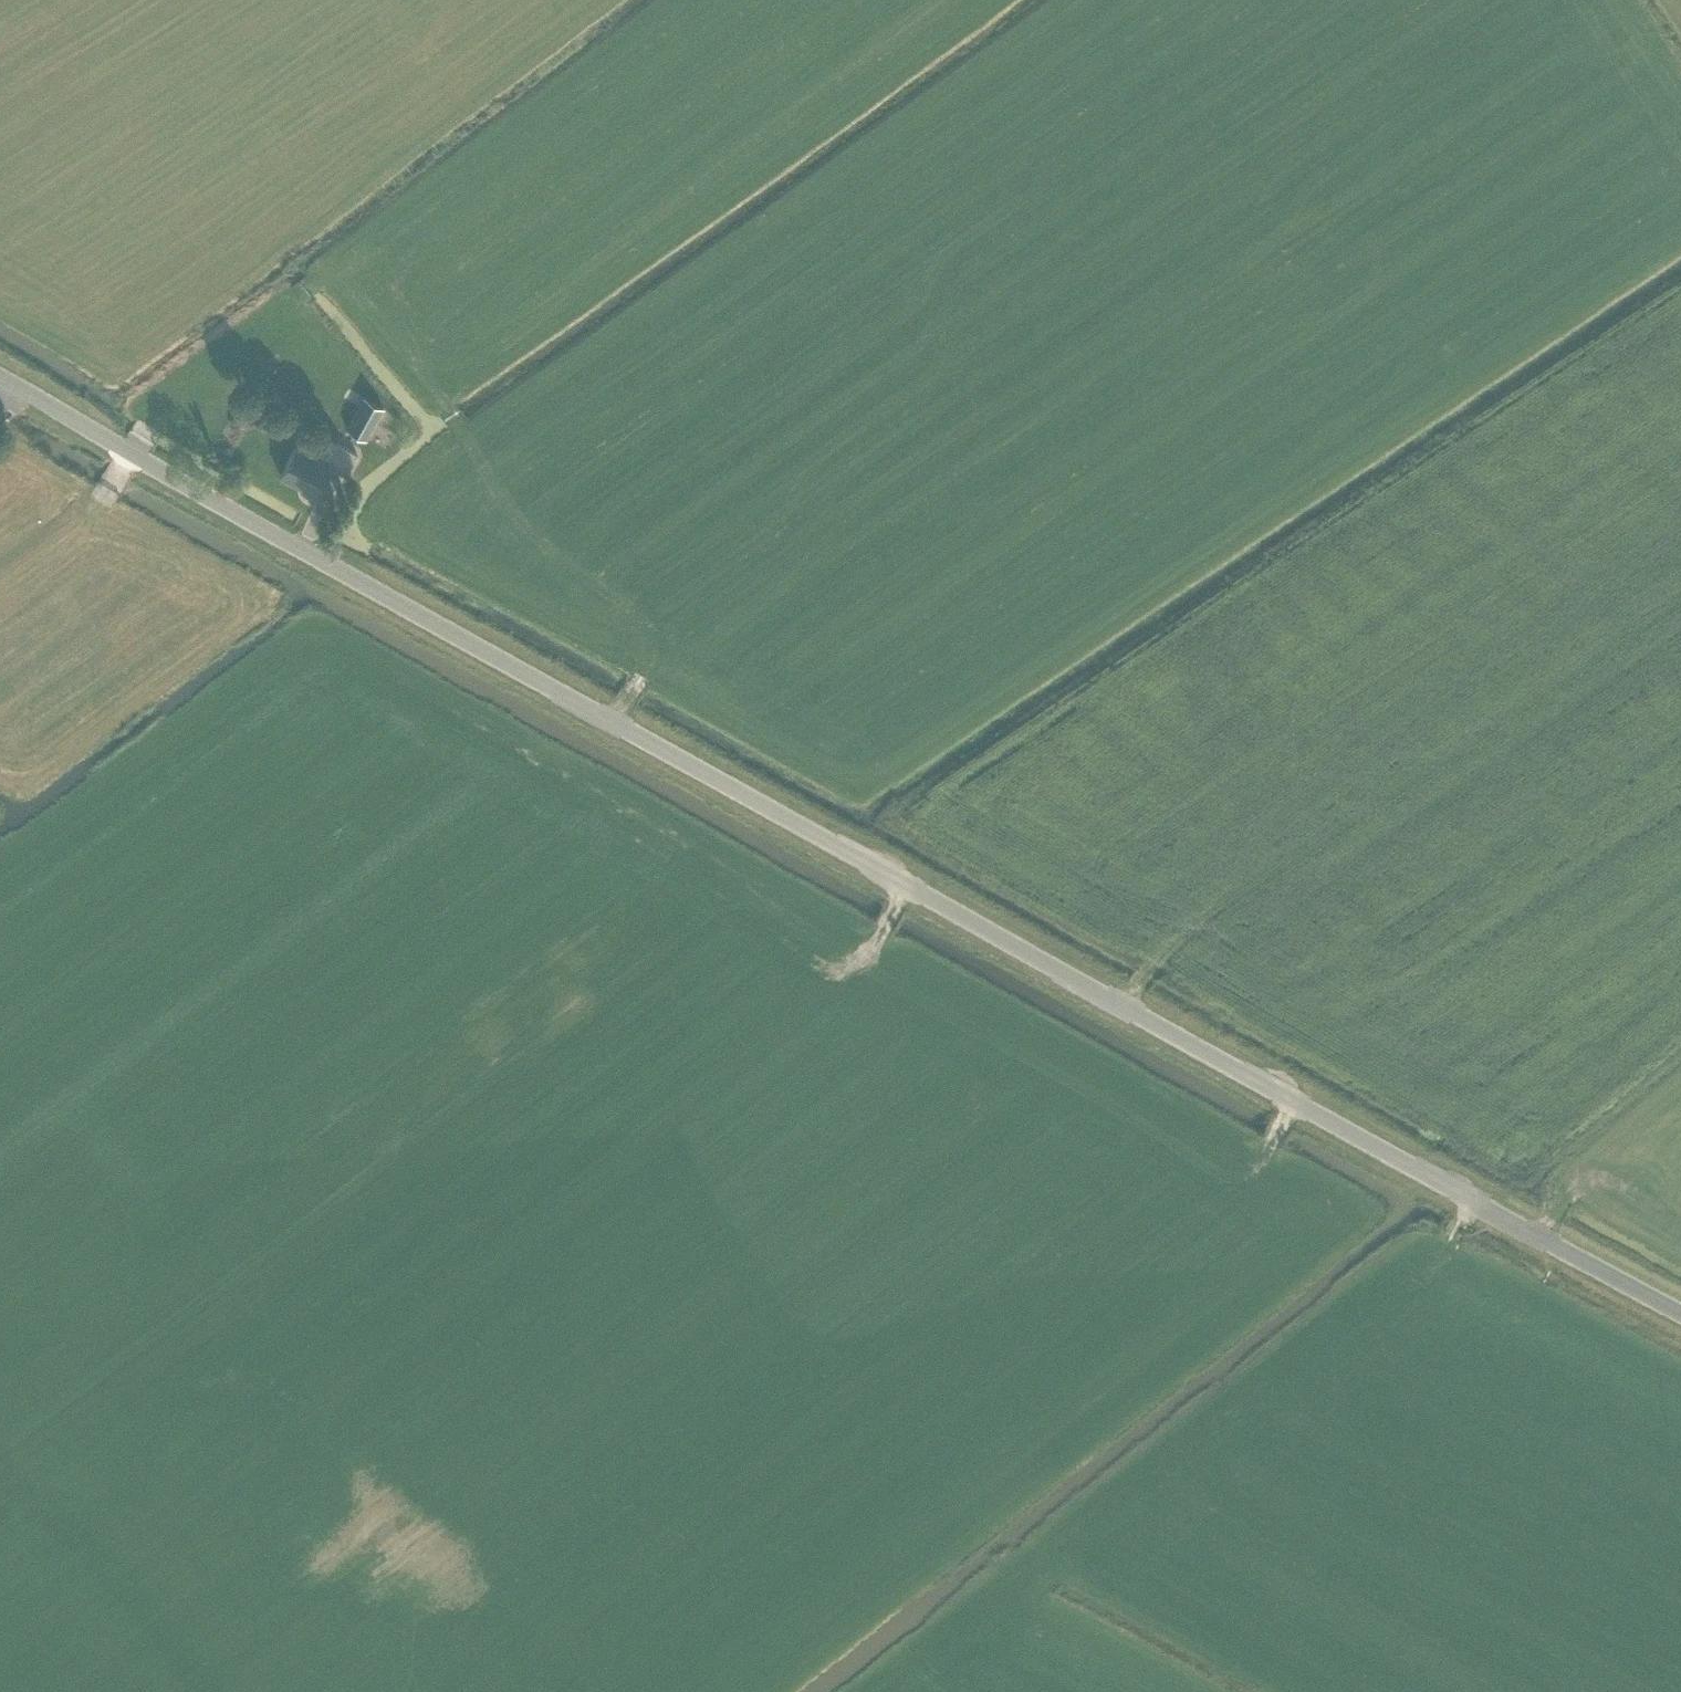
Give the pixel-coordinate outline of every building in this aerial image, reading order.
[(365,440),(383,408),(363,397),(346,429),(365,440)] [(330,467),(345,476),(357,455),(322,436),(311,456),(295,447),(280,476),(315,495),(330,467)]
